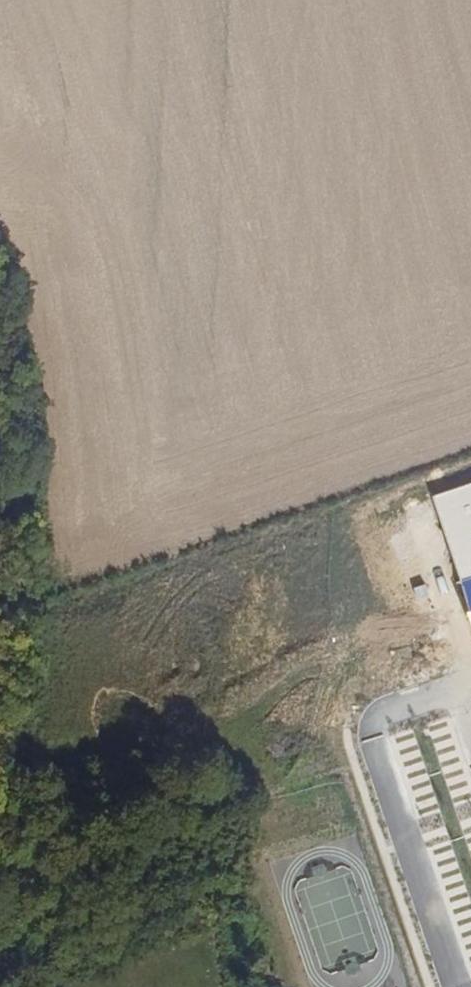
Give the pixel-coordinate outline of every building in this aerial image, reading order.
[(432,497),(470,612),(470,484),(432,497)]
